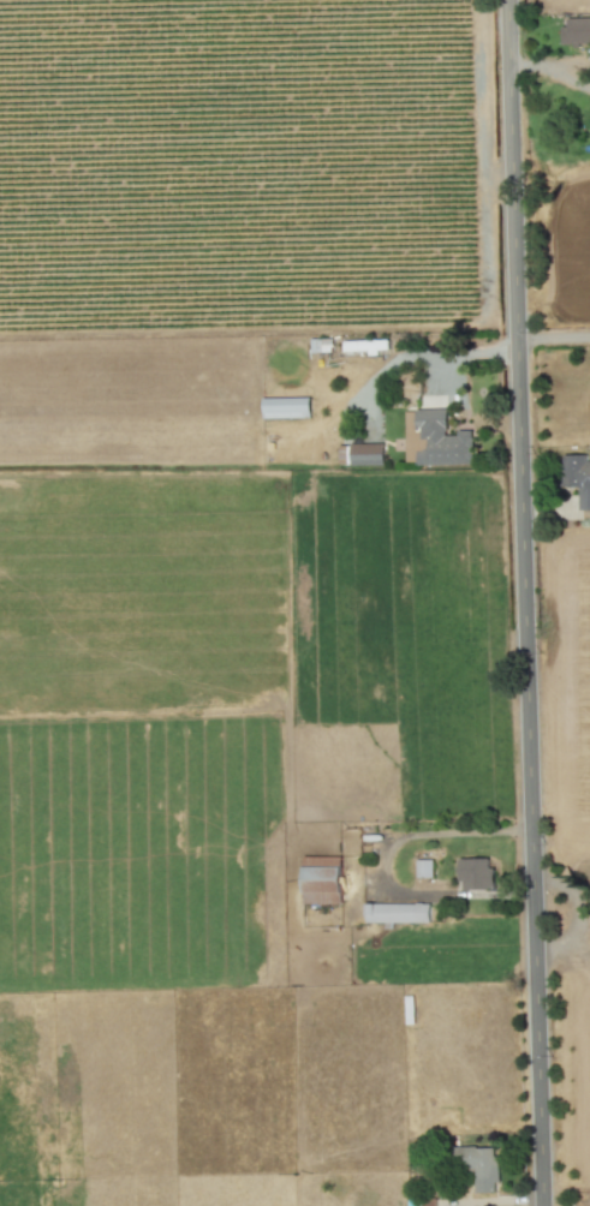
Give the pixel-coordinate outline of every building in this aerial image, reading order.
[(589,44),(589,18),(563,19),(564,44),(589,44)] [(387,340),(343,341),(343,352),(368,351),(368,356),(378,356),(378,350),(388,350),(387,340)] [(263,419),(310,418),(310,398),(262,398),(263,419)] [(474,464),(473,433),(447,433),(447,409),(404,410),(406,466),(474,464)] [(383,465),(383,444),(350,444),(350,459),(348,459),(348,465),(383,465)] [(589,511),(589,461),(586,461),(586,455),(563,455),(564,487),(578,487),(579,511),(589,511)] [(340,905),(341,857),(303,857),(303,904),(340,905)] [(459,859),(460,890),(495,889),(494,868),(488,868),(488,858),(459,859)] [(433,860),(416,860),(416,877),(432,878),(433,860)] [(366,923),(430,922),(430,903),(365,904),(366,923)] [(495,1193),(495,1183),(498,1183),(497,1147),(456,1148),(456,1174),(473,1174),(474,1193),(495,1193)]
